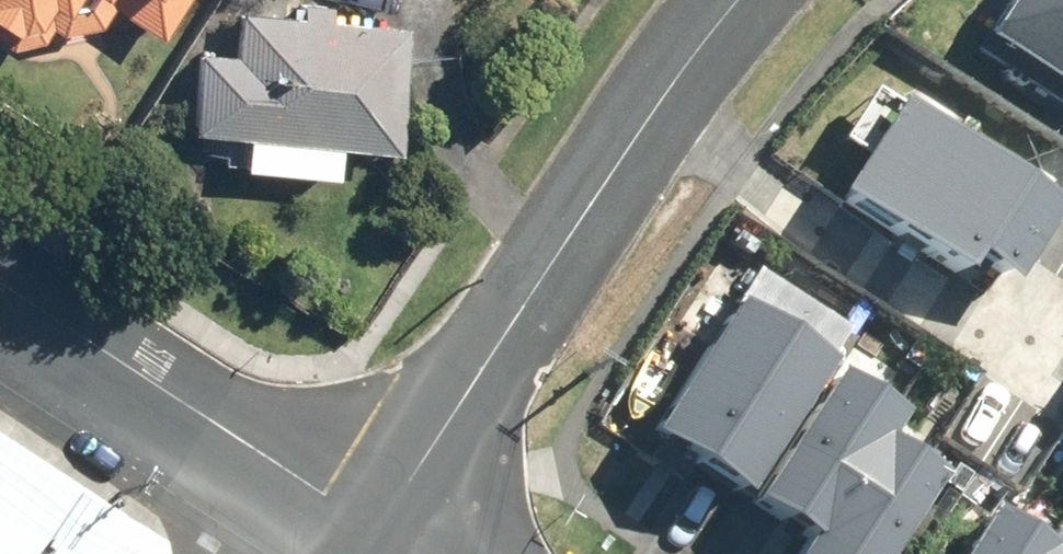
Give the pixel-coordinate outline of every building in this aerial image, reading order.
[(19,42),(81,23),(108,22),(116,4),(171,35),(192,0),(0,0),(0,31),(19,42)] [(980,45),(1062,100),(1062,0),(1011,0),(980,45)] [(204,45),(197,127),(400,146),(412,21),(244,5),(240,48),(204,45)] [(994,305),(1053,216),(890,108),(831,198),(994,305)] [(643,439),(738,502),(847,338),(752,275),(643,439)] [(877,448),(892,425),(829,383),(747,507),(795,538),(785,553),(890,553),(935,486),(877,448)] [(146,541),(0,447),(0,553),(138,553),(146,541)] [(985,521),(963,553),(1036,553),(985,521)] [(1041,553),(1062,553),(1062,533),(1057,529),(1041,553)]
